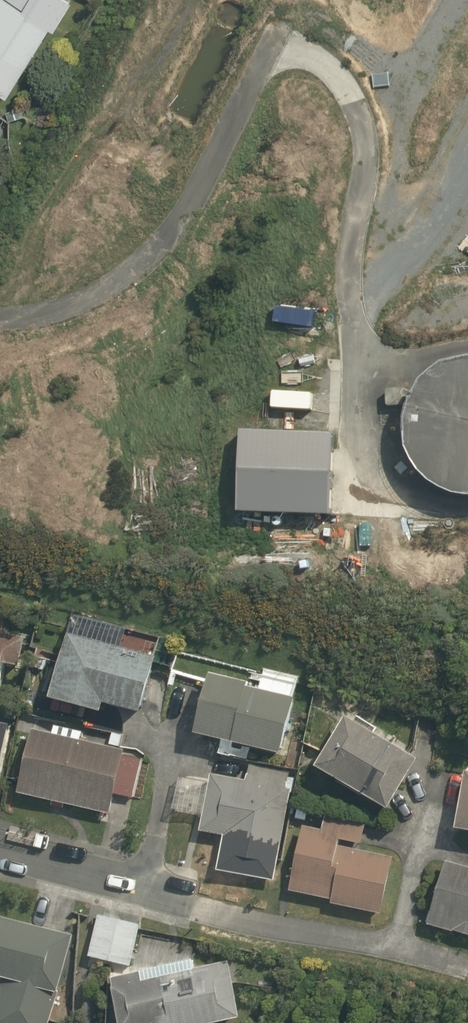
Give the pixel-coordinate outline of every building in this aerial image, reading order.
[(70,0),(0,0),(0,94),(6,98),(51,28),(55,31),(73,2),(70,0)] [(466,356),(447,360),(431,367),(416,379),(406,394),(400,412),(398,429),(401,445),(407,461),(417,474),(430,485),(445,493),(461,497),(467,496),(467,357),(466,356)] [(333,514),(336,433),(243,429),(240,511),(333,514)] [(140,715),(156,658),(66,633),(48,699),(100,713),(102,704),(140,715)] [(25,638),(0,634),(0,678),(2,665),(20,668),(25,638)] [(207,674),(192,734),(280,755),(294,698),(247,687),(248,683),(207,674)] [(417,760),(344,716),(313,768),(387,812),(417,760)] [(9,724),(0,723),(0,772),(9,724)] [(123,756),(125,751),(32,729),(17,793),(109,814),(114,795),(133,799),(142,760),(123,756)] [(219,854),(277,865),(292,789),(287,788),(290,772),(250,765),(247,781),(210,774),(199,832),(222,836),(219,854)] [(464,772),(454,830),(467,832),(467,773),(464,772)] [(393,857),(338,846),(339,840),(361,845),(366,825),(324,816),(321,830),(303,826),(289,891),(331,900),(330,904),(381,915),(393,857)] [(427,925),(467,937),(467,868),(445,861),(427,925)] [(87,956),(130,966),(141,924),(98,914),(87,956)] [(72,935),(0,916),(0,1022),(48,1022),(72,935)] [(240,1017),(229,960),(195,967),(194,958),(110,977),(112,986),(110,986),(117,1022),(211,1022),(240,1017)]
